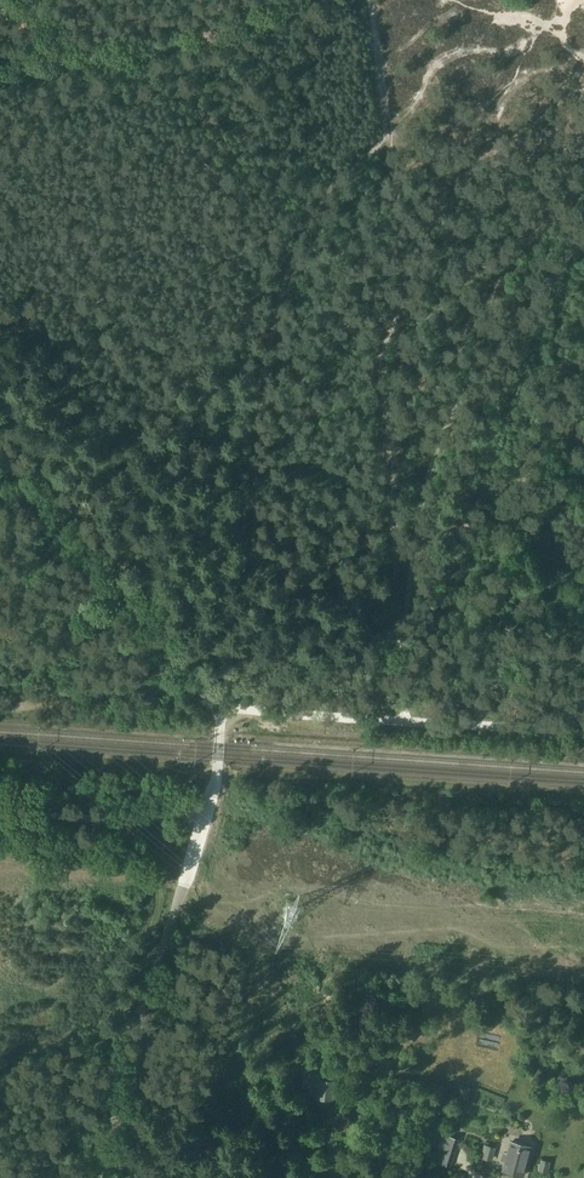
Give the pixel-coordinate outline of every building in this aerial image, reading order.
[(262,1087),(261,1067),(253,1068),(254,1087),(262,1087)] [(333,1091),(334,1083),(319,1081),(319,1079),(304,1077),(303,1088),(312,1089),(313,1087),(318,1087),(317,1096),(330,1098),(331,1090),(333,1091)] [(457,1141),(454,1141),(436,1135),(433,1144),(441,1147),(437,1161),(449,1165),(457,1141)] [(504,1170),(523,1175),(531,1147),(511,1142),(504,1170)] [(483,1155),(491,1158),(494,1148),(486,1145),(483,1155)] [(539,1171),(547,1173),(550,1163),(542,1161),(539,1171)]
